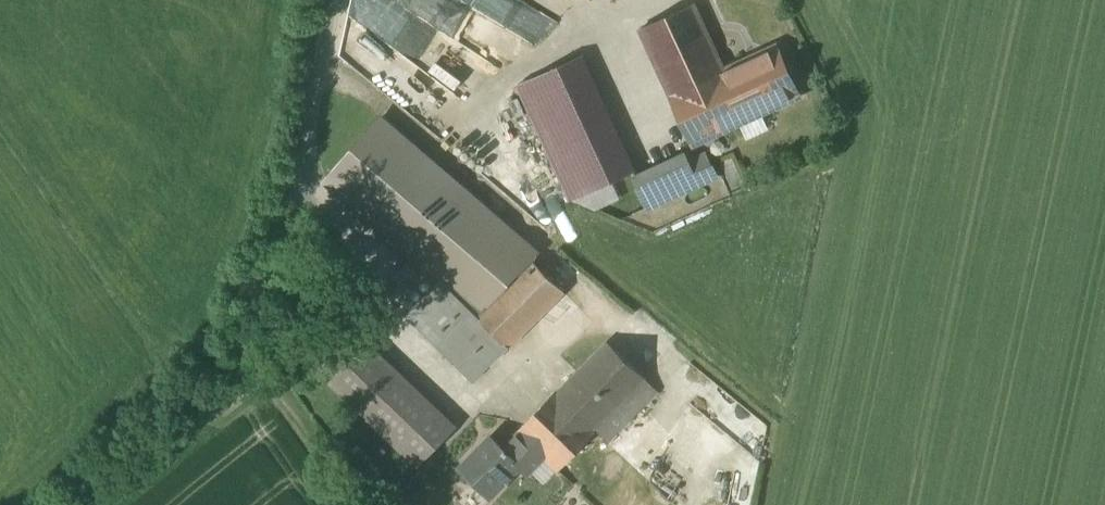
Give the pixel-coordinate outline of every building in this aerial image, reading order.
[(696,146),(741,125),(732,105),(740,102),(725,70),(695,2),(642,28),(696,146)] [(778,47),(725,70),(740,102),(732,105),(741,125),(801,96),(778,47)] [(635,174),(582,56),(519,84),(572,202),(635,174)] [(538,256),(380,118),(326,182),(441,281),(485,317),(531,265),(538,256)] [(635,174),(650,206),(715,177),(705,155),(686,164),(681,153),(635,174)] [(744,185),(733,159),(722,164),(733,190),(744,185)] [(441,281),(406,315),(474,382),(563,291),(531,265),(485,317),(441,281)] [(518,431),(520,433),(544,456),(559,470),(595,432),(607,443),(659,391),(607,342),(518,431)] [(454,428),(369,347),(334,383),(419,464),(454,428)] [(522,465),(521,466),(527,472),(544,456),(520,433),(505,449),(522,465)] [(459,469),(490,498),(521,466),(522,465),(505,449),(492,436),(459,469)]
